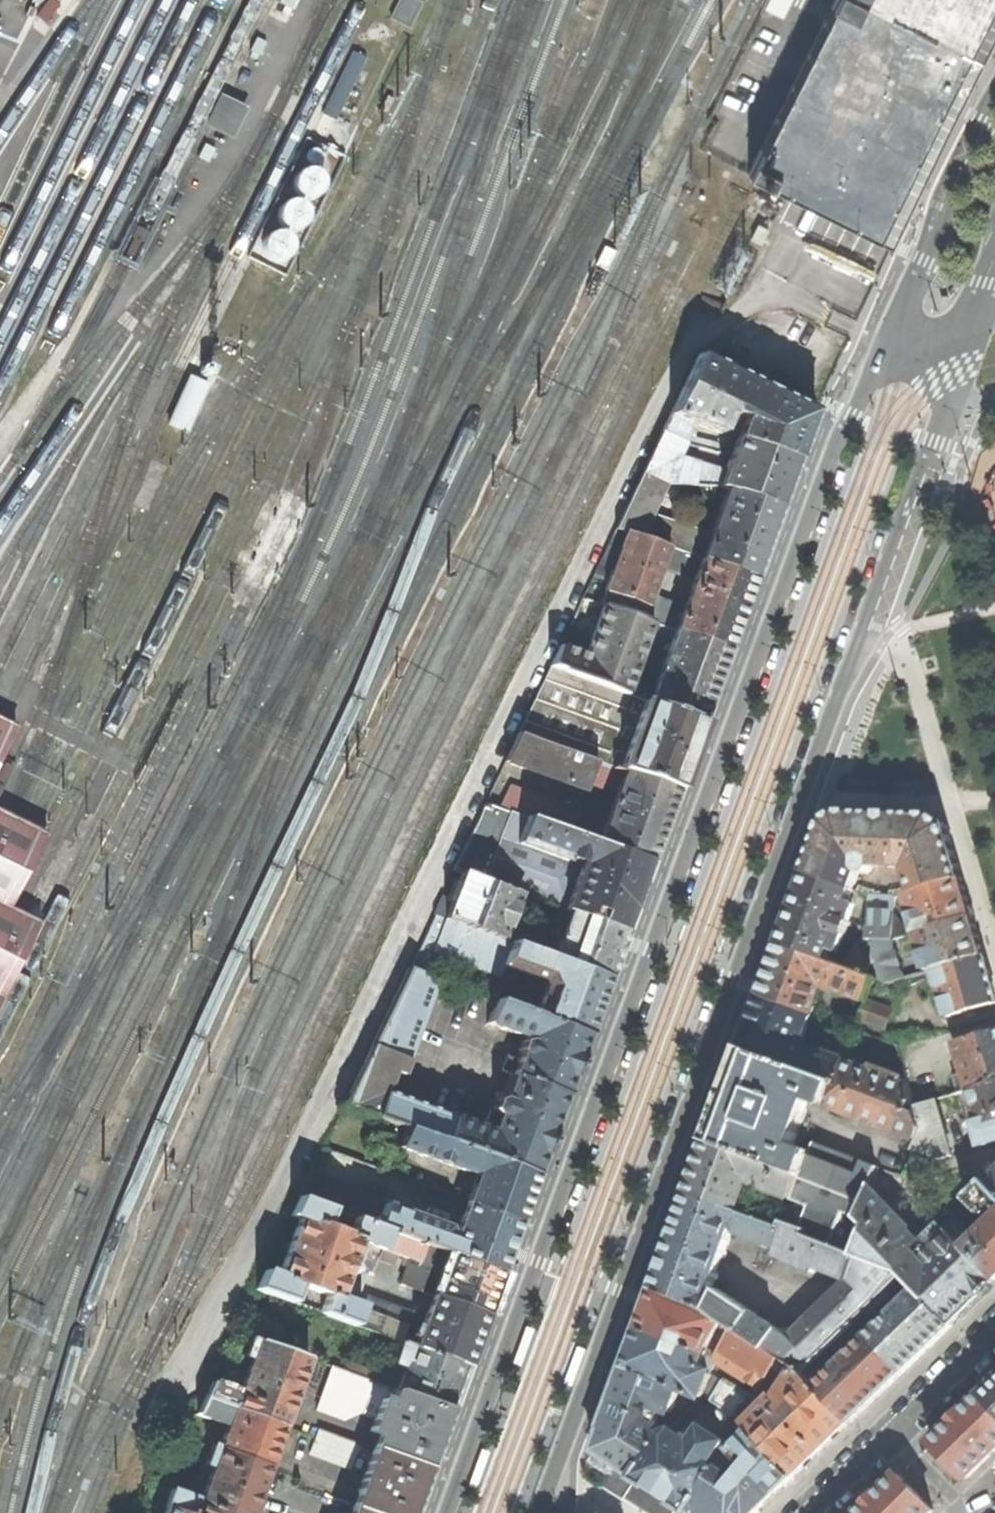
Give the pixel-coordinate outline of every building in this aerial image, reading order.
[(390,19),(410,29),(422,4),(414,0),(399,0),(390,19)] [(892,245),(909,210),(992,39),(994,33),(994,0),(833,0),(749,173),(892,245)] [(764,8),(782,16),(790,0),(768,0),(764,8)] [(366,58),(352,52),(322,114),(336,121),(366,58)] [(247,108),(220,95),(205,126),(232,139),(247,108)] [(318,163),(320,160),(321,158),(321,155),(320,153),(319,151),(317,149),(314,148),(311,148),(309,149),(307,151),(305,153),(305,156),(305,159),(306,161),(308,163),(311,164),(314,165),(316,164),(318,163)] [(297,197),(302,199),(306,200),(311,200),(316,197),(319,194),(322,189),(322,185),(321,180),(319,175),(315,172),(310,170),(305,170),(301,172),(296,174),(294,178),(292,183),(292,188),(294,193),(297,197)] [(282,228),(286,231),(291,232),(296,231),(301,229),(304,225),(306,221),(307,216),(306,211),(303,207),(300,204),(295,202),(290,202),(285,203),(281,206),(278,210),(277,215),(277,220),(279,224),(282,228)] [(266,259),(271,261),(276,262),(280,262),(285,260),(288,256),(291,252),(291,247),(290,242),(288,238),(284,235),(279,233),(274,232),(270,234),(266,237),(263,241),(261,246),(262,250),(263,255),(266,259)] [(743,428),(740,437),(799,461),(809,437),(817,413),(815,411),(701,355),(673,415),(724,433),(729,422),(743,428)] [(209,385),(188,376),(167,425),(188,433),(209,385)] [(665,428),(644,473),(669,484),(723,486),(729,488),(781,509),(789,486),(799,461),(740,437),(727,470),(681,457),(687,446),(688,437),(665,428)] [(644,473),(619,528),(756,580),(771,538),(781,509),(729,488),(723,506),(720,505),(718,510),(721,512),(712,537),(707,535),(715,512),(711,510),(690,528),(655,516),(669,484),(644,473)] [(730,651),(742,619),(756,580),(619,528),(585,598),(607,606),(654,623),(661,625),(730,651)] [(562,647),(553,666),(704,721),(720,679),(730,651),(661,625),(658,633),(659,640),(673,645),(658,685),(634,677),(654,623),(607,606),(589,655),(562,647)] [(553,666),(520,734),(615,768),(626,772),(678,792),(692,752),(704,721),(553,666)] [(15,725),(3,719),(0,718),(0,756),(15,725)] [(609,783),(611,778),(615,768),(520,734),(507,762),(587,791),(591,782),(607,788),(609,783)] [(611,778),(622,782),(626,772),(615,768),(611,778)] [(622,782),(600,844),(652,862),(667,820),(678,792),(626,772),(622,782)] [(457,869),(465,872),(521,894),(559,907),(627,931),(639,897),(652,862),(600,844),(488,804),(457,869)] [(2,997),(39,922),(18,912),(8,907),(46,832),(33,826),(10,814),(0,810),(0,1000),(2,997)] [(826,821),(808,873),(855,890),(861,872),(862,874),(870,874),(874,870),(875,867),(908,868),(915,893),(963,879),(948,825),(935,816),(888,814),(841,812),(826,821)] [(442,897),(435,914),(493,936),(498,938),(503,939),(521,894),(465,872),(453,902),(442,897)] [(799,896),(782,944),(829,961),(839,933),(846,935),(851,922),(844,919),(855,890),(808,873),(799,896)] [(968,896),(963,879),(915,893),(907,895),(918,934),(974,918),(968,896)] [(618,953),(627,931),(559,907),(554,922),(567,926),(555,958),(609,978),(618,953)] [(858,949),(844,967),(865,974),(871,967),(880,968),(882,981),(890,984),(906,979),(898,966),(901,966),(898,954),(895,954),(895,941),(909,937),(896,916),(896,913),(870,914),(868,939),(877,941),(876,947),(872,947),(870,956),(858,949)] [(481,969),(493,936),(435,914),(422,943),(436,948),(435,952),(481,969)] [(979,937),(974,918),(918,934),(929,973),(936,971),(985,957),(979,937)] [(547,987),(537,1015),(589,1034),(600,1002),(609,978),(555,958),(503,939),(498,938),(496,947),(500,948),(493,969),(501,972),(505,965),(543,979),(547,987)] [(771,974),(763,996),(813,1015),(825,983),(834,983),(836,989),(867,1000),(875,978),(865,974),(844,967),(829,961),(782,944),(771,974)] [(414,956),(408,968),(426,976),(431,964),(414,956)] [(985,957),(936,971),(949,1018),(994,1005),(994,992),(992,983),(985,957)] [(376,1042),(410,1056),(442,983),(426,976),(408,968),(376,1042)] [(753,1022),(744,1047),(834,1081),(837,1083),(845,1060),(814,1049),(810,1052),(805,1050),(802,1045),(813,1015),(763,996),(753,1022)] [(893,1010),(867,1000),(860,1019),(886,1029),(893,1010)] [(453,1120),(446,1140),(485,1154),(536,1173),(547,1147),(579,1060),(589,1034),(537,1015),(497,1002),(489,1024),(530,1039),(523,1042),(520,1049),(523,1054),(506,1098),(502,1098),(497,1100),(494,1109),(497,1114),(500,1116),(493,1132),(453,1120)] [(957,1044),(965,1073),(955,1076),(960,1094),(970,1091),(994,1084),(994,1033),(957,1044)] [(410,1056),(376,1042),(349,1104),(376,1114),(385,1094),(393,1074),(401,1078),(410,1056)] [(726,1096),(709,1141),(803,1175),(809,1156),(792,1151),(813,1096),(827,1101),(834,1081),(744,1047),(726,1096)] [(871,1122),(919,1140),(924,1128),(916,1106),(910,1084),(845,1060),(837,1083),(828,1106),(871,1122)] [(970,1091),(978,1123),(976,1124),(983,1147),(994,1144),(994,1084),(970,1091)] [(413,1127),(446,1140),(453,1120),(454,1119),(385,1094),(376,1114),(413,1127)] [(941,1160),(953,1156),(945,1129),(937,1100),(916,1106),(924,1128),(919,1140),(914,1151),(941,1160)] [(480,1169),(485,1154),(446,1140),(413,1127),(406,1147),(471,1172),(480,1169)] [(849,1252),(862,1218),(881,1168),(849,1155),(831,1148),(826,1142),(816,1139),(809,1156),(803,1175),(794,1199),(783,1227),(803,1234),(849,1252)] [(699,1168),(690,1193),(742,1212),(753,1180),(762,1183),(761,1187),(794,1199),(803,1175),(709,1141),(699,1168)] [(485,1154),(480,1169),(469,1200),(520,1218),(527,1199),(536,1173),(485,1154)] [(994,1286),(994,1280),(965,1248),(945,1227),(930,1242),(934,1247),(934,1251),(924,1260),(916,1250),(919,1246),(921,1241),(911,1231),(913,1229),(888,1203),(907,1199),(905,1176),(881,1168),(862,1218),(869,1226),(857,1255),(904,1274),(913,1283),(918,1289),(953,1326),(980,1300),(994,1286)] [(986,1180),(994,1189),(994,1172),(986,1180)] [(451,1251),(456,1237),(451,1235),(448,1226),(411,1212),(412,1210),(399,1205),(398,1207),(384,1202),(385,1200),(311,1173),(302,1196),(332,1207),(358,1217),(437,1245),(451,1251)] [(986,1180),(969,1196),(982,1211),(983,1209),(994,1221),(994,1189),(986,1180)] [(682,1215),(674,1238),(724,1256),(735,1226),(741,1234),(780,1248),(778,1254),(793,1260),(803,1234),(783,1227),(742,1212),(690,1193),(682,1215)] [(295,1214),(300,1216),(326,1225),(332,1207),(302,1196),(295,1214)] [(456,1237),(451,1251),(502,1269),(511,1243),(520,1218),(469,1200),(456,1237)] [(357,1264),(366,1240),(352,1235),(326,1225),(300,1216),(291,1242),(289,1249),(280,1273),(295,1279),(294,1281),(300,1284),(328,1291),(338,1295),(346,1273),(349,1273),(352,1273),(355,1271),(356,1269),(355,1265),(352,1262),(357,1264)] [(399,1252),(411,1256),(430,1263),(437,1245),(358,1217),(352,1235),(366,1240),(384,1246),(399,1252)] [(965,1248),(994,1280),(994,1221),(965,1248)] [(663,1266),(656,1289),(706,1307),(735,1329),(793,1365),(798,1368),(802,1371),(815,1358),(891,1286),(904,1274),(857,1255),(849,1252),(803,1234),(793,1260),(792,1263),(808,1269),(810,1264),(849,1280),(790,1335),(721,1288),(714,1286),(724,1256),(674,1238),(663,1266)] [(282,1246),(289,1249),(291,1242),(285,1240),(282,1246)] [(366,1240),(357,1264),(375,1270),(380,1257),(384,1246),(366,1240)] [(384,1246),(380,1257),(396,1262),(399,1252),(384,1246)] [(494,1291),(502,1269),(451,1251),(436,1294),(486,1312),(494,1291)] [(430,1263),(411,1256),(402,1282),(421,1289),(430,1263)] [(294,1300),(300,1284),(294,1281),(295,1279),(280,1273),(265,1268),(258,1287),(294,1300)] [(900,1296),(913,1283),(904,1274),(891,1286),(900,1296)] [(644,1320),(641,1327),(677,1342),(680,1331),(691,1335),(687,1345),(707,1353),(709,1350),(715,1338),(726,1345),(735,1329),(706,1307),(656,1289),(653,1296),(650,1304),(647,1312),(644,1320)] [(928,1350),(953,1326),(918,1289),(868,1337),(903,1374),(928,1350)] [(369,1306),(363,1304),(338,1295),(328,1291),(321,1310),(362,1325),(369,1306)] [(367,1293),(363,1304),(369,1306),(362,1325),(403,1340),(404,1340),(415,1310),(367,1293)] [(476,1340),(486,1312),(436,1294),(434,1294),(416,1344),(468,1363),(476,1340)] [(524,1325),(511,1363),(518,1366),(531,1328),(524,1325)] [(628,1360),(626,1366),(682,1388),(705,1395),(713,1371),(718,1360),(721,1355),(709,1350),(707,1353),(687,1345),(683,1355),(673,1352),(677,1342),(641,1327),(638,1335),(635,1343),(631,1355),(628,1360)] [(840,1435),(851,1424),(817,1387),(812,1381),(802,1371),(798,1368),(792,1376),(788,1374),(793,1365),(735,1329),(726,1345),(721,1355),(718,1360),(775,1396),(768,1404),(727,1376),(712,1398),(747,1420),(752,1431),(795,1478),(819,1455),(840,1435)] [(246,1353),(253,1356),(260,1337),(253,1335),(246,1353)] [(310,1356),(260,1337),(253,1356),(241,1389),(235,1406),(284,1424),(310,1356)] [(877,1399),(903,1374),(868,1337),(817,1387),(851,1424),(877,1399)] [(453,1403),(468,1363),(416,1344),(404,1340),(403,1340),(395,1362),(393,1361),(385,1383),(452,1407),(453,1403)] [(577,1345),(564,1383),(573,1386),(586,1348),(577,1345)] [(825,1369),(815,1358),(802,1371),(812,1381),(825,1369)] [(317,1380),(326,1384),(333,1364),(324,1361),(317,1380)] [(372,1378),(333,1364),(326,1384),(318,1407),(345,1416),(361,1409),(372,1378)] [(601,1483),(623,1498),(667,1431),(664,1430),(652,1422),(650,1417),(654,1406),(669,1411),(673,1411),(676,1407),(682,1388),(626,1366),(609,1414),(597,1449),(604,1454),(600,1460),(611,1467),(601,1483)] [(205,1395),(235,1406),(241,1389),(211,1378),(205,1395)] [(385,1383),(372,1378),(361,1409),(376,1415),(371,1429),(379,1432),(374,1445),(430,1465),(441,1434),(452,1407),(385,1383)] [(983,1393),(994,1405),(994,1381),(983,1393)] [(932,1442),(968,1477),(994,1451),(994,1405),(983,1393),(964,1411),(932,1442)] [(229,1422),(235,1406),(205,1395),(199,1411),(229,1422)] [(284,1424),(235,1406),(229,1422),(220,1446),(269,1464),(284,1424)] [(310,1448),(349,1464),(359,1441),(320,1425),(310,1448)] [(647,1512),(676,1512),(680,1506),(689,1511),(719,1466),(714,1462),(726,1441),(704,1427),(694,1443),(674,1430),(667,1431),(623,1498),(647,1512)] [(791,1482),(795,1478),(752,1431),(734,1447),(735,1452),(748,1466),(741,1474),(735,1476),(719,1466),(689,1511),(688,1512),(758,1512),(791,1482)] [(213,1463),(220,1446),(213,1443),(207,1461),(213,1463)] [(430,1465),(374,1445),(352,1505),(374,1512),(412,1512),(418,1496),(430,1465)] [(201,1497),(195,1512),(251,1512),(269,1464),(220,1446),(213,1463),(201,1497)] [(476,1488),(489,1451),(480,1448),(467,1485),(476,1488)] [(868,1504),(877,1512),(930,1512),(933,1510),(899,1474),(886,1486),(868,1504)] [(192,1512),(195,1512),(201,1497),(173,1487),(167,1504),(192,1512)] [(164,1512),(192,1512),(167,1504),(164,1512)] [(868,1504),(859,1512),(877,1512),(868,1504)]
